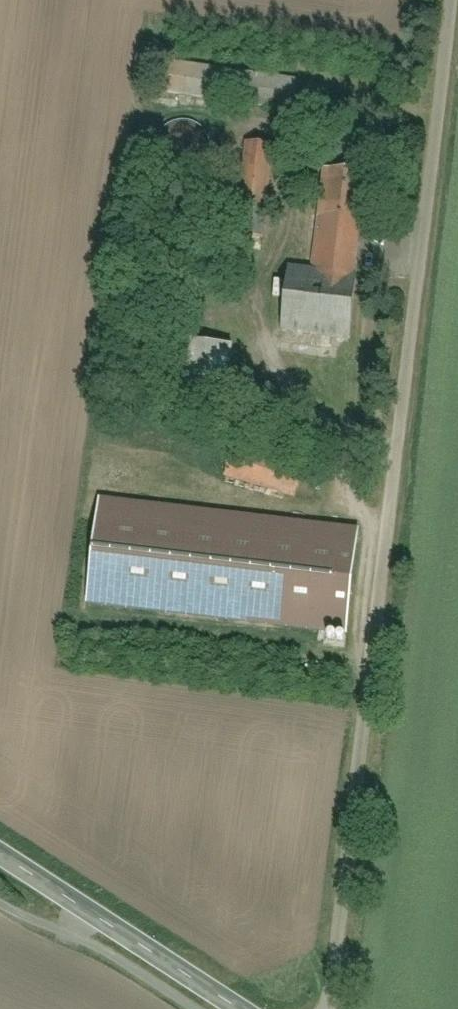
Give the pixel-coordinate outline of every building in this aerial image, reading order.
[(296,82),(157,62),(152,93),(292,112),(296,82)] [(205,153),(206,148),(205,142),(203,136),(201,131),(197,128),(193,124),(188,122),(182,120),(177,120),(173,121),(167,123),(162,126),(158,130),(155,134),(153,138),(152,143),(151,148),(152,153),(154,160),(157,164),(160,168),(165,171),(170,174),(175,175),(181,175),(185,174),(190,172),(195,170),(199,166),(202,162),(204,158),(205,153)] [(273,145),(246,142),(235,225),(263,229),(273,145)] [(318,164),(301,282),(284,280),(278,321),(340,330),(364,171),(318,164)] [(229,349),(184,345),(179,398),(224,402),(229,349)] [(305,469),(234,450),(224,484),(295,503),(305,469)] [(108,497),(93,601),(353,638),(368,535),(108,497)]
